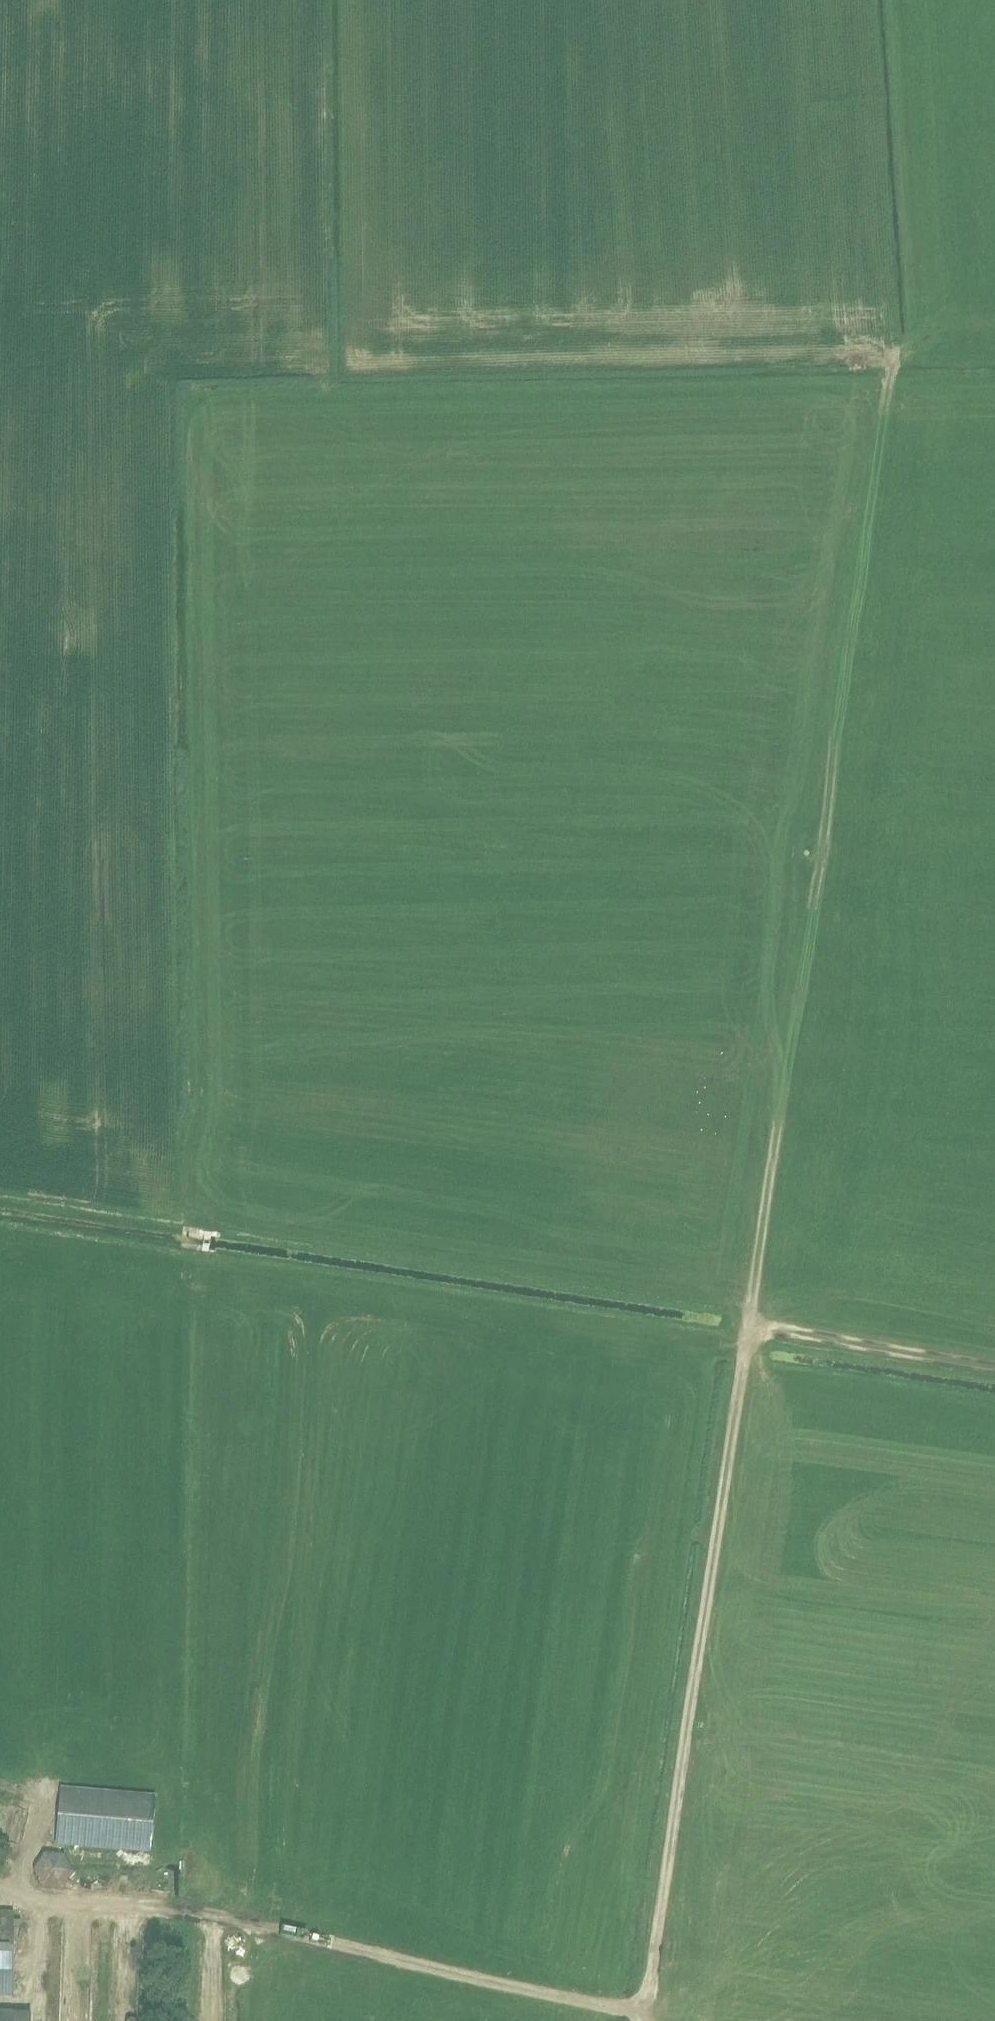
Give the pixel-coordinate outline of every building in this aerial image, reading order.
[(57,1844),(151,1851),(155,1796),(61,1788),(57,1844)] [(14,1996),(15,1912),(0,1911),(0,1996),(14,1996)]
